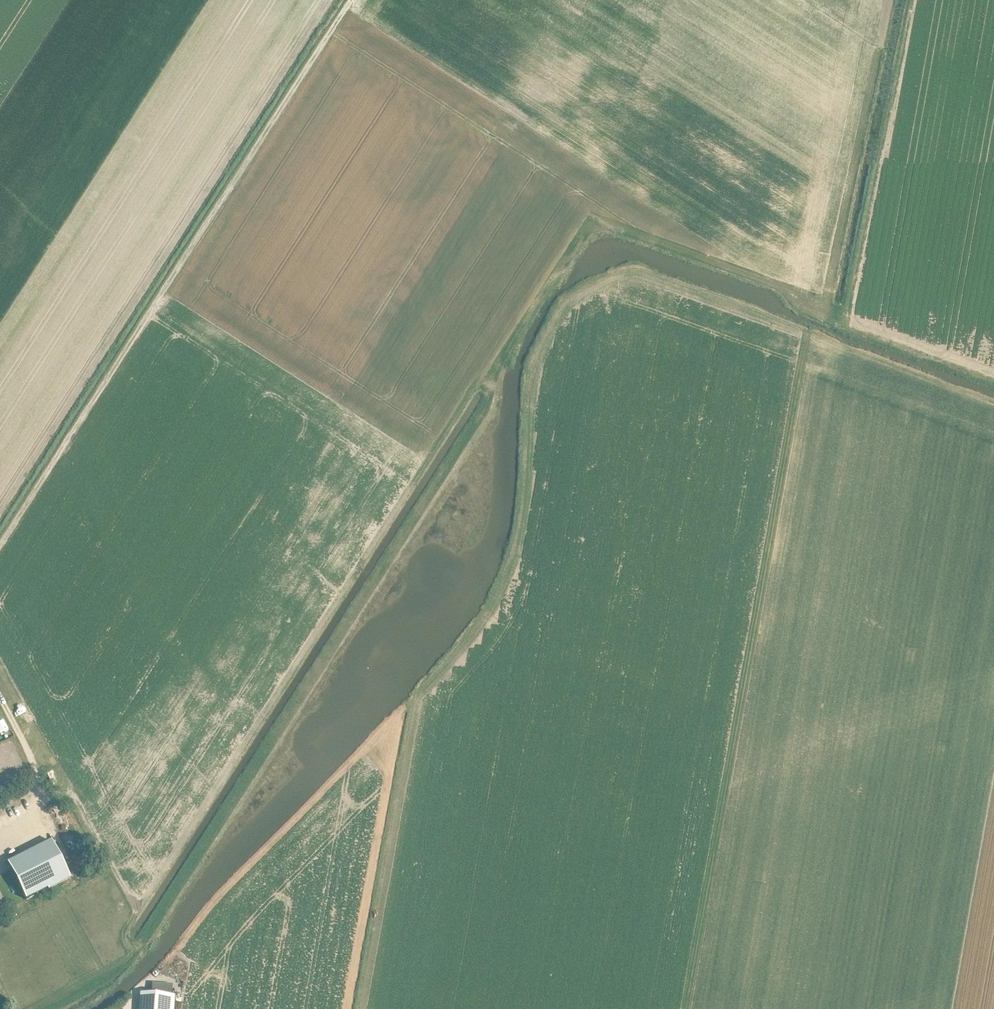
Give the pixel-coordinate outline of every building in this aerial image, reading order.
[(23,899),(66,877),(48,842),(5,863),(23,899)] [(176,996),(173,996),(152,994),(142,993),(140,1008),(175,1008),(176,996)]
